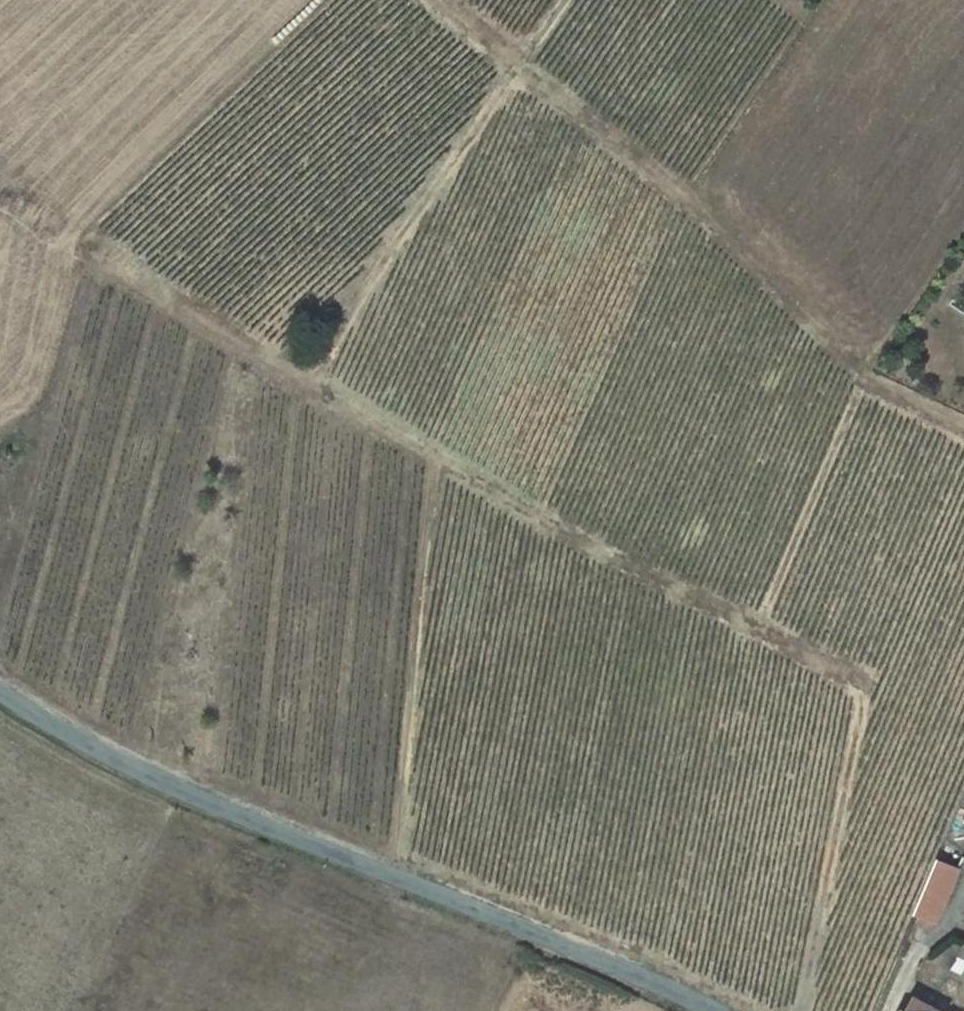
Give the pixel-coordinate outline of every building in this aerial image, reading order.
[(940,864),(917,917),(938,926),(961,873),(940,864)] [(916,998),(909,1010),(943,1010),(916,998)]
